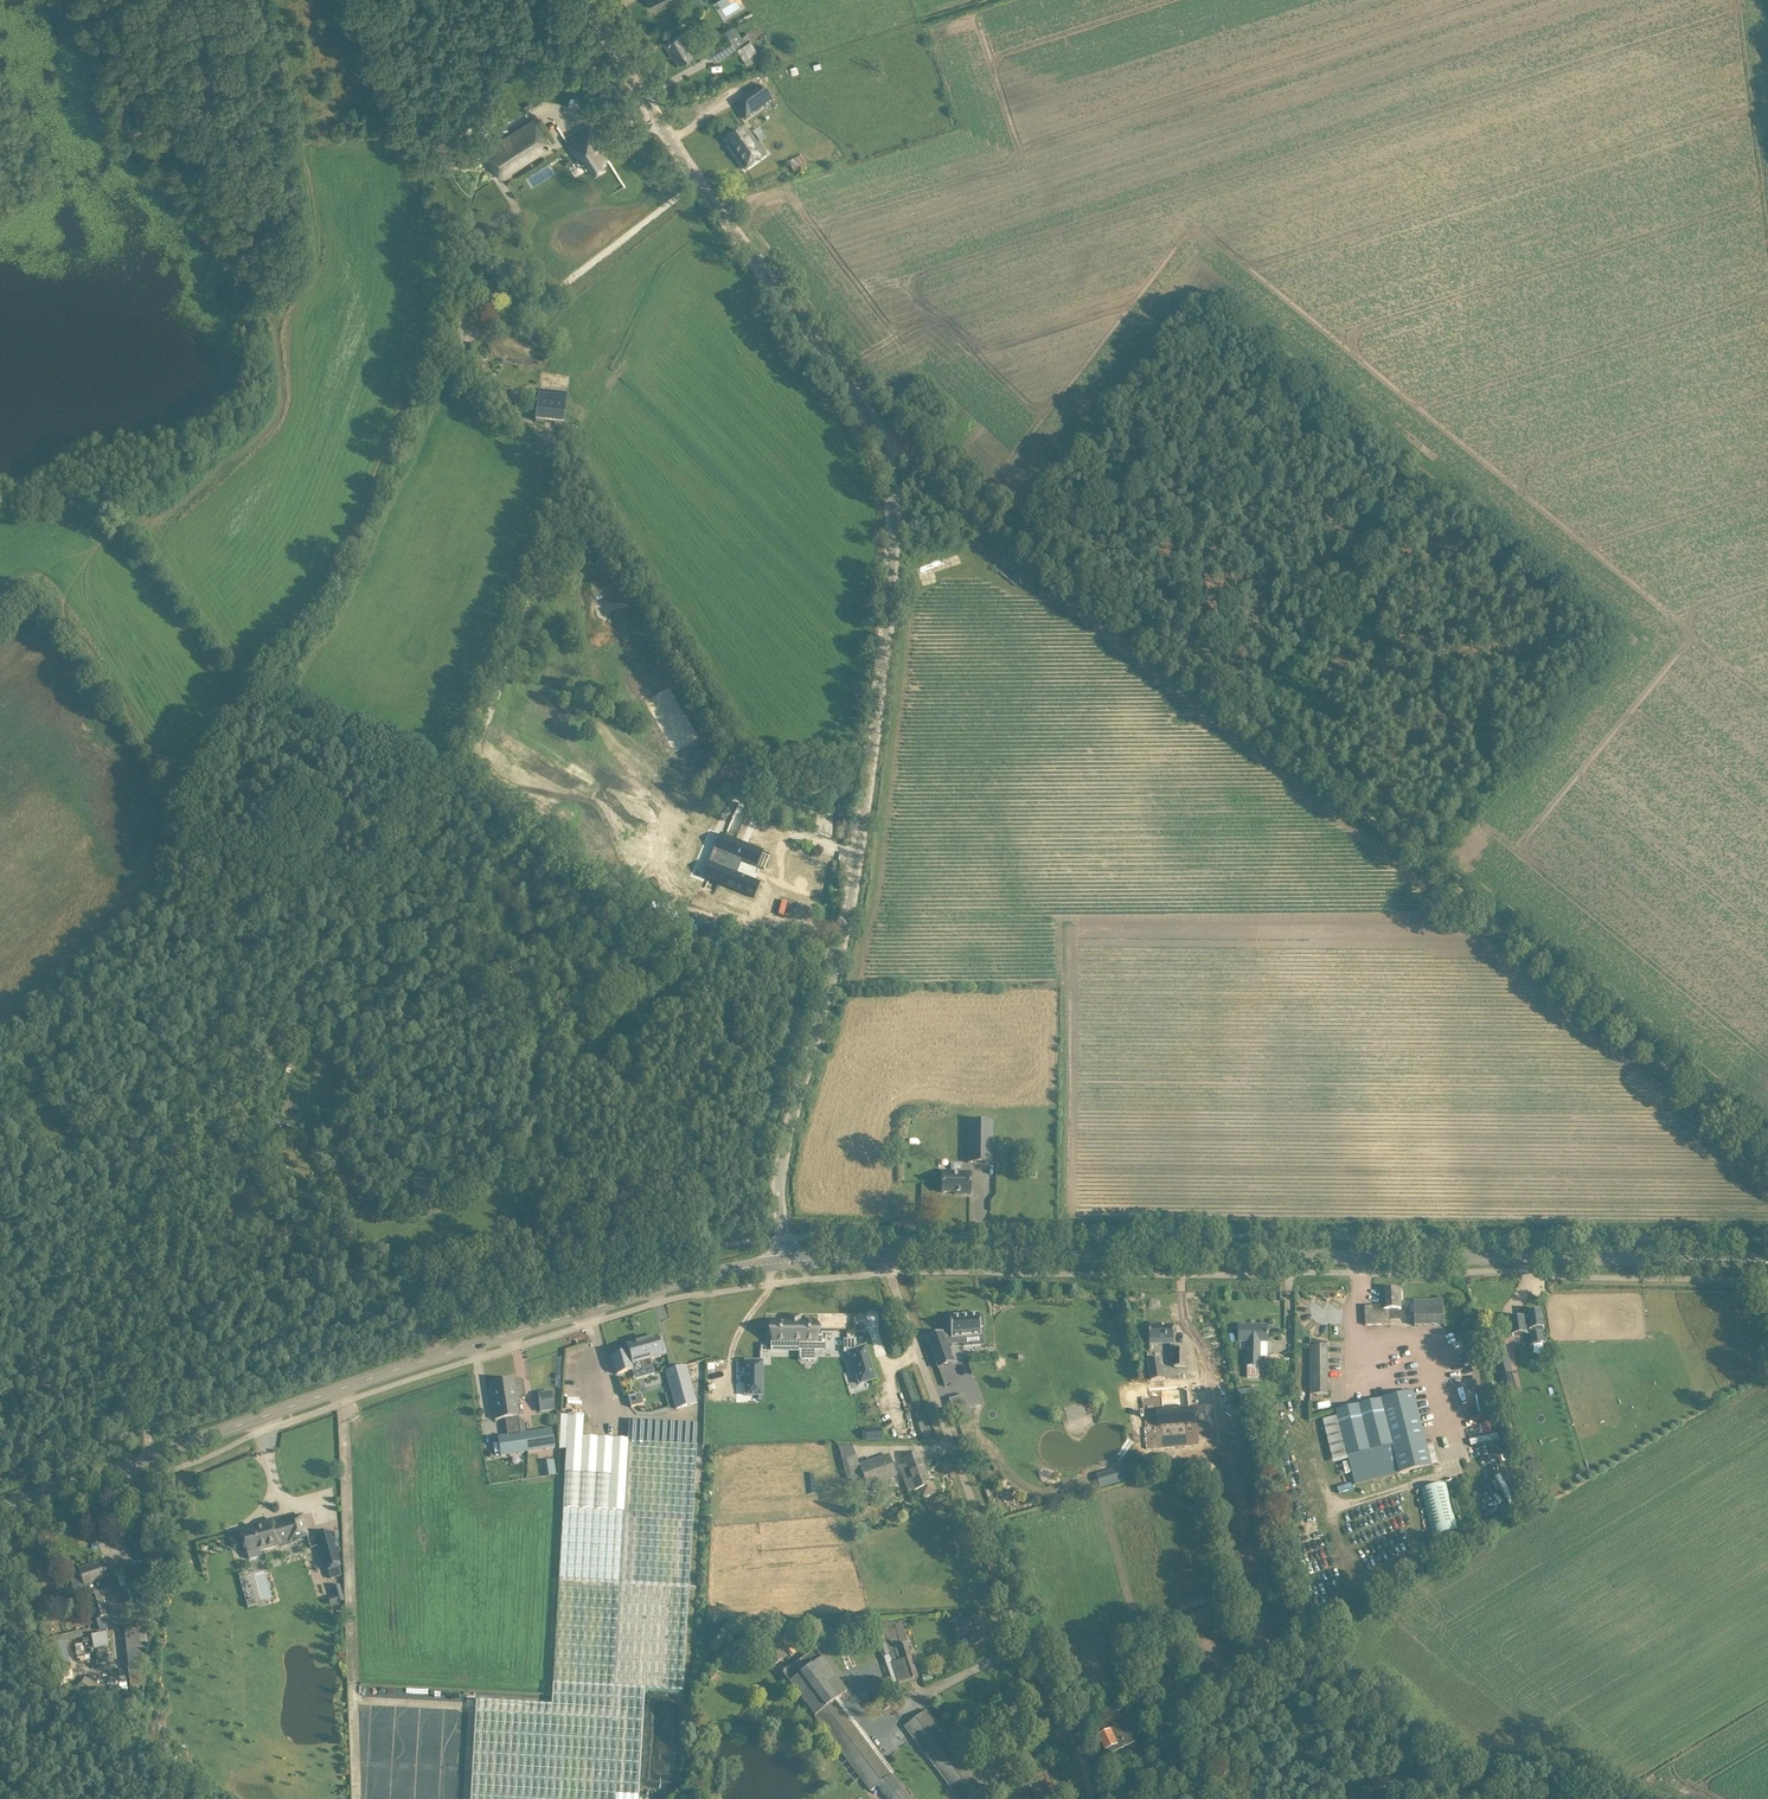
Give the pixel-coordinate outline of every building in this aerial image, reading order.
[(663,3),(670,0),(648,0),(652,9),(663,3)] [(713,3),(723,19),(745,6),(742,0),(718,0),(713,3)] [(679,61),(689,55),(694,52),(691,48),(699,43),(689,27),(669,39),(669,38),(667,40),(665,42),(670,51),(672,50),(679,61)] [(744,36),(741,38),(737,32),(730,37),(727,32),(705,46),(715,61),(737,48),(747,41),(744,36)] [(750,65),(763,57),(752,39),(740,48),(750,65)] [(763,85),(736,105),(746,119),(773,100),(763,85)] [(485,151),(501,175),(549,144),(533,120),(485,151)] [(577,134),(567,141),(579,159),(582,157),(589,168),(607,156),(602,149),(603,148),(589,126),(581,132),(582,134),(579,136),(577,134)] [(740,130),(727,139),(730,143),(733,147),(731,149),(746,169),(766,155),(750,133),(745,137),(742,133),(740,130)] [(772,160),(789,147),(780,136),(764,148),(772,160)] [(803,156),(789,162),(794,172),(808,166),(803,156)] [(539,390),(536,420),(565,424),(568,393),(539,390)] [(753,828),(755,818),(736,813),(734,823),(753,828)] [(719,851),(707,879),(754,898),(760,883),(737,873),(734,872),(735,869),(739,859),(742,861),(757,867),(763,851),(747,844),(742,842),(720,833),(719,836),(720,836),(714,849),(719,851)] [(992,1163),(992,1121),(969,1121),(968,1162),(992,1163)] [(970,1194),(971,1172),(942,1172),(942,1192),(960,1192),(960,1194),(970,1194)] [(412,1187),(416,1203),(430,1200),(427,1184),(412,1187)] [(1365,1306),(1365,1318),(1366,1325),(1391,1324),(1391,1320),(1399,1320),(1399,1309),(1401,1309),(1400,1288),(1383,1289),(1384,1305),(1365,1306)] [(1450,1299),(1409,1300),(1409,1311),(1415,1311),(1415,1325),(1451,1325),(1450,1299)] [(1545,1329),(1542,1311),(1528,1313),(1528,1317),(1525,1317),(1510,1319),(1513,1336),(1527,1334),(1527,1333),(1529,1333),(1531,1345),(1532,1345),(1532,1344),(1544,1342),(1544,1343),(1545,1343),(1543,1329),(1545,1329)] [(981,1335),(980,1327),(983,1326),(982,1316),(979,1316),(979,1313),(949,1316),(951,1335),(944,1335),(947,1344),(964,1342),(965,1346),(983,1345),(982,1335),(981,1335)] [(788,1322),(788,1349),(798,1349),(823,1349),(823,1335),(816,1335),(816,1322),(799,1322),(798,1322),(798,1320),(790,1320),(790,1322),(788,1322)] [(771,1342),(771,1349),(788,1349),(788,1322),(773,1322),(773,1342),(771,1342)] [(1259,1378),(1260,1356),(1268,1357),(1268,1342),(1268,1335),(1269,1335),(1269,1332),(1268,1332),(1268,1326),(1240,1325),(1240,1341),(1248,1341),(1248,1366),(1247,1377),(1259,1378)] [(1187,1367),(1187,1361),(1187,1349),(1175,1349),(1175,1326),(1150,1326),(1150,1339),(1155,1339),(1155,1343),(1171,1343),(1171,1356),(1174,1356),(1174,1367),(1187,1367)] [(942,1331),(927,1337),(938,1368),(954,1362),(947,1344),(944,1335),(942,1331)] [(629,1351),(612,1356),(618,1375),(633,1371),(632,1370),(651,1364),(652,1364),(651,1360),(664,1356),(662,1352),(665,1351),(663,1343),(659,1344),(657,1337),(628,1345),(629,1351)] [(1311,1338),(1310,1395),(1328,1394),(1327,1343),(1311,1338)] [(844,1339),(844,1353),(850,1353),(860,1384),(875,1379),(865,1347),(855,1350),(856,1339),(844,1339)] [(1502,1339),(1492,1342),(1503,1382),(1513,1379),(1510,1369),(1509,1370),(1504,1349),(1505,1349),(1502,1339)] [(746,1361),(746,1395),(762,1395),(762,1362),(746,1361)] [(666,1372),(676,1409),(697,1403),(687,1366),(666,1372)] [(1164,1366),(1149,1368),(1151,1380),(1165,1378),(1164,1366)] [(514,1379),(490,1382),(492,1394),(496,1420),(505,1419),(508,1435),(521,1433),(519,1417),(520,1416),(517,1399),(525,1398),(523,1381),(515,1382),(514,1379)] [(1164,1410),(1159,1410),(1161,1427),(1196,1423),(1195,1407),(1190,1407),(1188,1384),(1162,1387),(1164,1410)] [(1432,1465),(1413,1391),(1337,1410),(1355,1484),(1432,1465)] [(555,1410),(552,1392),(538,1394),(540,1412),(555,1410)] [(972,1419),(968,1409),(953,1414),(957,1424),(972,1419)] [(1464,1421),(1485,1415),(1483,1410),(1462,1416),(1464,1421)] [(553,1684),(552,1705),(477,1701),(471,1798),(639,1798),(645,1689),(683,1691),(697,1443),(583,1437),(584,1416),(561,1415),(559,1449),(566,1449),(553,1684)] [(882,1428),(865,1430),(866,1441),(883,1440),(882,1428)] [(508,1435),(498,1437),(501,1456),(555,1448),(552,1429),(521,1433),(508,1435)] [(971,1446),(968,1447),(976,1468),(979,1467),(988,1463),(980,1442),(971,1446)] [(920,1488),(923,1496),(936,1492),(932,1483),(930,1484),(921,1459),(919,1453),(904,1459),(906,1465),(900,1467),(909,1492),(920,1488)] [(867,1487),(897,1476),(889,1455),(860,1466),(856,1455),(845,1459),(850,1471),(844,1473),(847,1481),(853,1479),(857,1490),(866,1486),(867,1487)] [(544,1461),(545,1475),(556,1474),(554,1459),(544,1461)] [(1130,1464),(1095,1474),(1099,1487),(1133,1477),(1130,1464)] [(1446,1483),(1421,1489),(1433,1536),(1459,1529),(1446,1483)] [(308,1536),(302,1515),(284,1520),(284,1522),(275,1525),(273,1519),(262,1522),(263,1525),(239,1532),(240,1537),(238,1537),(241,1550),(244,1549),(246,1560),(259,1556),(258,1551),(280,1544),(279,1541),(289,1539),(290,1541),(308,1536)] [(340,1566),(333,1541),(320,1544),(327,1570),(328,1569),(331,1578),(341,1575),(339,1566),(340,1566)] [(15,1563),(17,1569),(24,1567),(22,1561),(15,1563)] [(87,1566),(79,1569),(80,1572),(86,1590),(96,1620),(108,1616),(100,1593),(108,1590),(104,1578),(100,1564),(91,1567),(87,1568),(87,1566)] [(139,1567),(123,1572),(124,1575),(129,1591),(133,1604),(148,1599),(139,1567)] [(339,1586),(333,1587),(336,1596),(342,1595),(339,1586)] [(255,1599),(246,1601),(248,1607),(256,1605),(255,1599)] [(150,1603),(134,1608),(137,1617),(153,1612),(150,1603)] [(108,1616),(96,1620),(100,1630),(112,1626),(108,1616)] [(973,1645),(978,1643),(989,1638),(980,1616),(954,1627),(958,1638),(968,1633),(973,1645)] [(47,1618),(41,1619),(44,1635),(50,1634),(47,1618)] [(143,1662),(142,1626),(129,1626),(129,1662),(143,1662)] [(62,1641),(85,1635),(83,1628),(61,1634),(62,1641)] [(108,1638),(93,1641),(94,1649),(109,1646),(108,1638)] [(65,1641),(48,1645),(55,1674),(72,1670),(65,1641)] [(902,1659),(891,1662),(897,1683),(903,1682),(908,1680),(917,1677),(914,1666),(906,1643),(897,1646),(898,1647),(902,1659)] [(782,1674),(815,1717),(862,1780),(870,1791),(877,1786),(887,1798),(910,1798),(891,1775),(892,1775),(891,1775),(863,1737),(835,1701),(838,1699),(847,1692),(815,1649),(782,1674)] [(142,1665),(128,1667),(130,1679),(142,1677),(144,1677),(142,1665)] [(1125,1696),(1137,1691),(1128,1668),(1116,1672),(1125,1696)] [(80,1682),(73,1695),(97,1707),(107,1688),(85,1677),(82,1683),(80,1682)] [(959,1798),(969,1798),(975,1794),(978,1798),(990,1798),(993,1797),(985,1787),(983,1789),(971,1774),(974,1773),(926,1710),(904,1727),(959,1798)] [(1111,1753),(1122,1748),(1142,1738),(1136,1725),(1125,1730),(1122,1724),(1102,1734),(1105,1741),(1102,1742),(1106,1749),(1109,1748),(1111,1753)] [(996,1733),(988,1738),(993,1748),(1002,1743),(996,1733)] [(1032,1790),(1036,1798),(1040,1798),(1054,1793),(1046,1773),(1028,1781),(1032,1790)]
